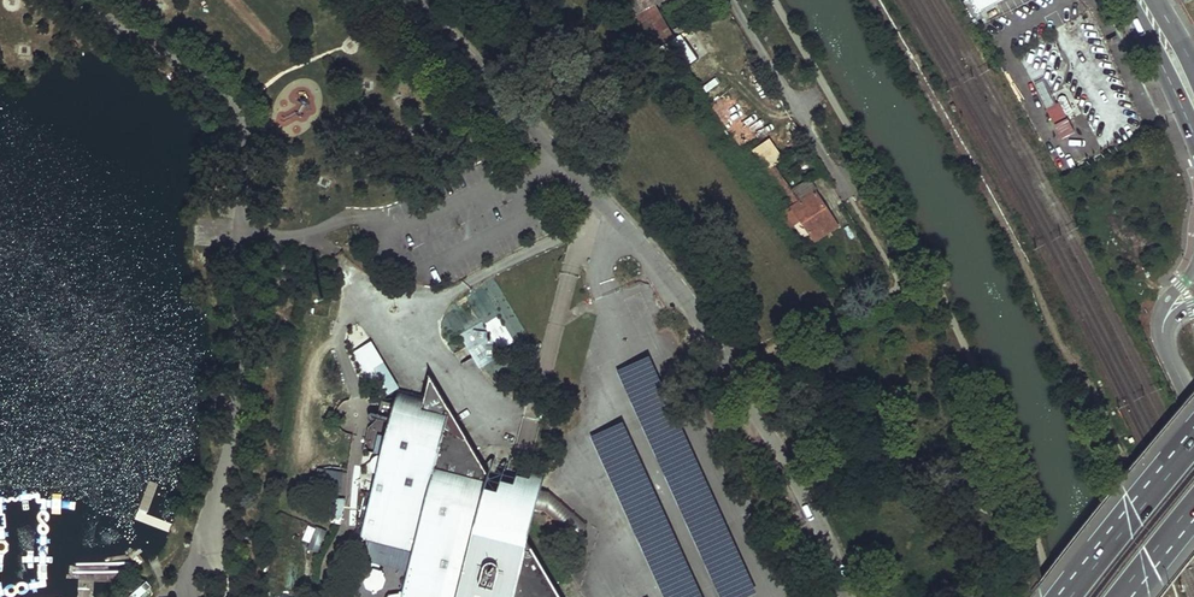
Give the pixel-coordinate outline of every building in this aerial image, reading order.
[(637,14),(654,4),(663,0),(630,0),(637,14)] [(980,12),(1003,0),(974,0),(980,12)] [(637,14),(632,16),(647,34),(657,47),(673,38),(674,37),(670,31),(654,4),(637,14)] [(695,18),(670,31),(674,37),(698,24),(695,18)] [(1034,84),(1046,106),(1054,102),(1042,79),(1034,84)] [(1053,122),(1066,114),(1057,101),(1045,109),(1053,122)] [(771,162),(763,167),(779,189),(798,215),(815,241),(838,226),(816,191),(800,201),(794,192),(777,169),(776,170),(771,162)] [(800,201),(816,191),(810,181),(794,192),(800,201)] [(500,355),(481,323),(459,335),(478,367),(500,355)] [(396,388),(370,343),(353,354),(379,397),(396,388)] [(649,356),(616,371),(719,596),(748,596),(758,593),(649,356)] [(526,538),(502,499),(491,495),(494,484),(429,375),(423,399),(397,392),(380,455),(377,455),(374,457),(371,459),(370,462),(370,466),(371,469),(373,471),(376,473),(359,539),(412,553),(401,596),(561,596),(526,538)] [(623,421),(590,436),(663,596),(703,596),(623,421)] [(873,448),(841,466),(842,469),(875,452),(873,448)] [(505,486),(502,499),(526,538),(537,498),(544,474),(533,471),(529,482),(518,479),(515,489),(511,488),(505,486)] [(314,526),(307,548),(319,551),(326,529),(314,526)] [(369,591),(386,584),(380,569),(363,576),(369,591)] [(151,586),(145,580),(126,596),(138,596),(151,586)]
